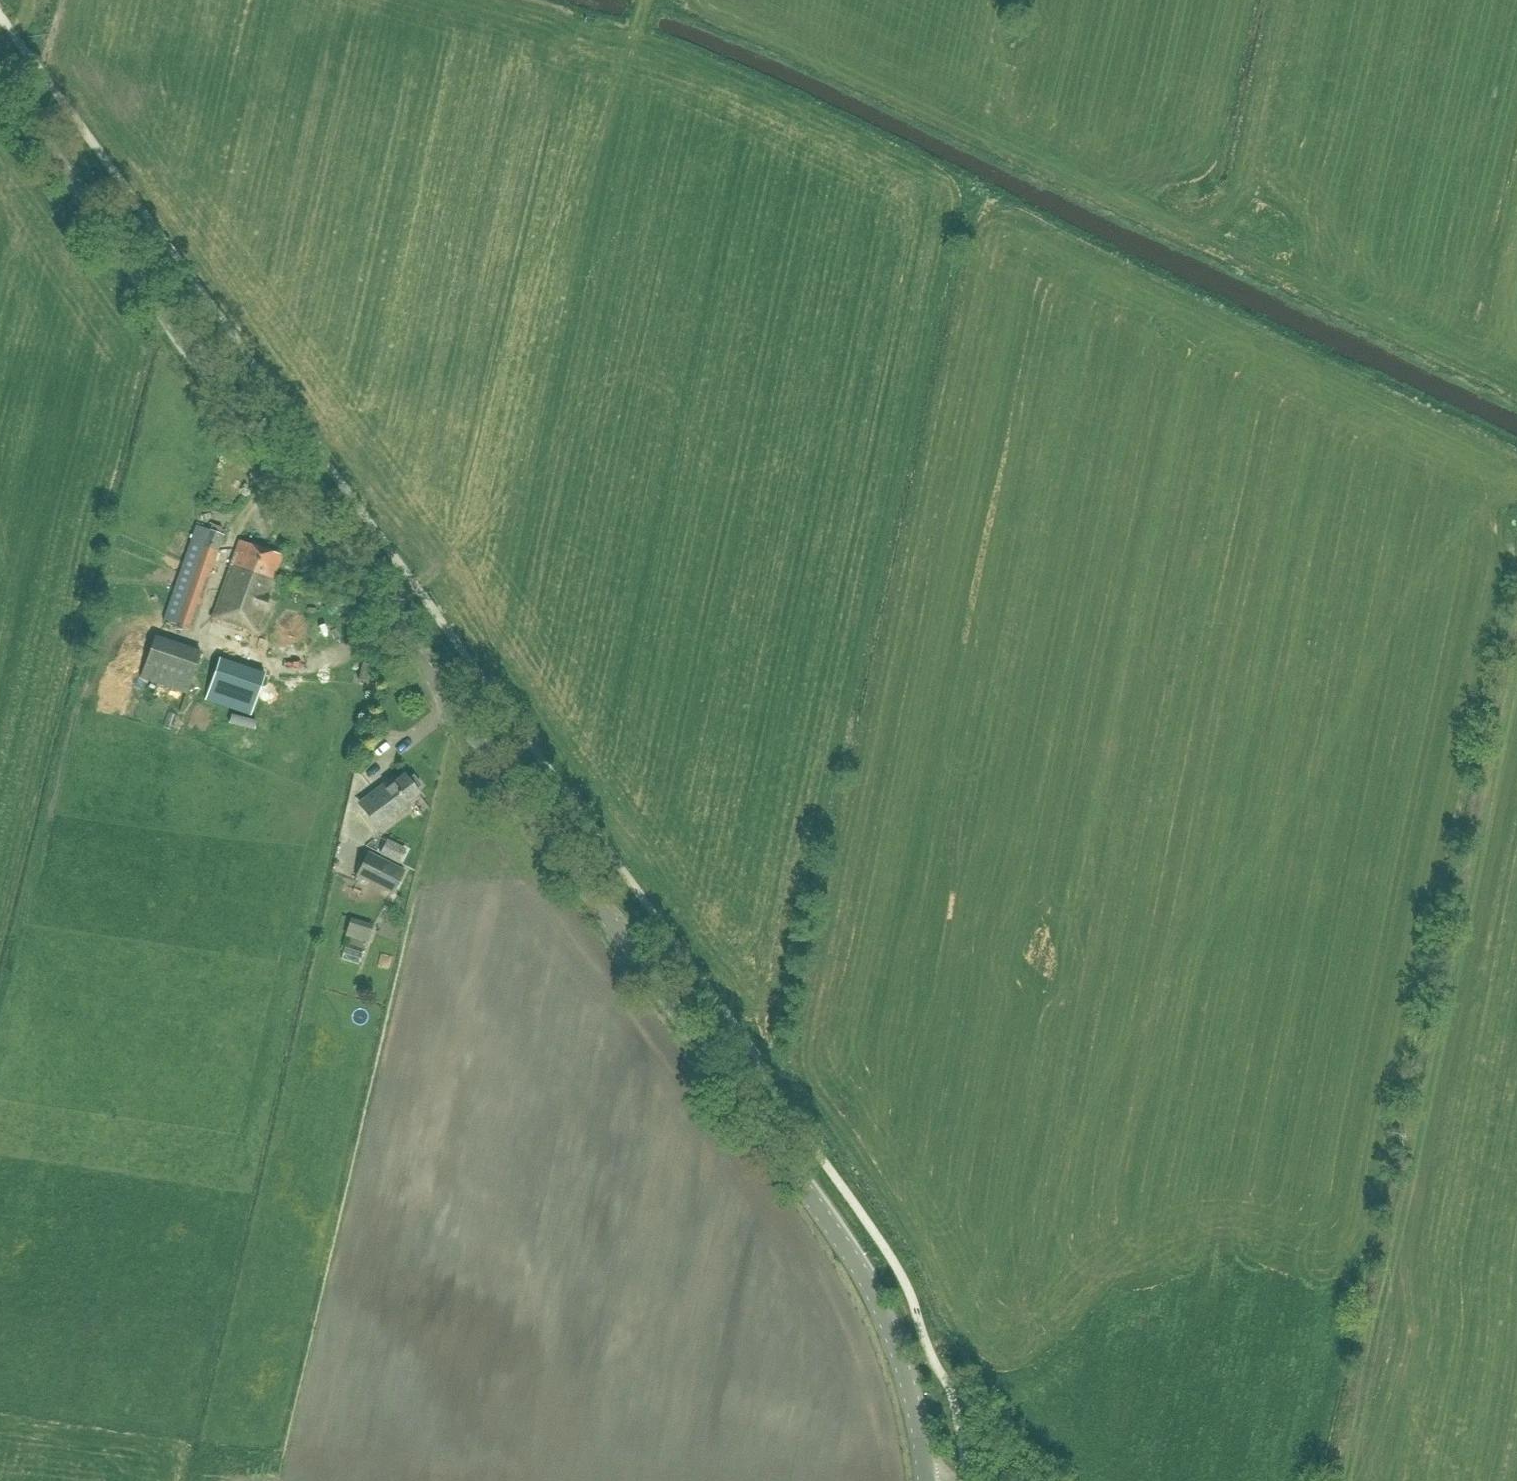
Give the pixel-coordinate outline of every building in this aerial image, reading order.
[(191,628),(223,535),(207,529),(194,525),(175,581),(186,584),(173,622),(191,628)] [(282,555),(238,540),(212,618),(255,633),(282,555)] [(279,626),(289,642),(305,633),(296,616),(279,626)] [(185,693),(200,651),(153,636),(140,677),(185,693)] [(363,800),(378,822),(417,793),(414,789),(419,785),(412,776),(407,779),(403,774),(393,782),(391,779),(363,800)] [(391,893),(403,870),(367,851),(355,875),(391,893)] [(357,921),(352,937),(370,943),(376,927),(357,921)]
